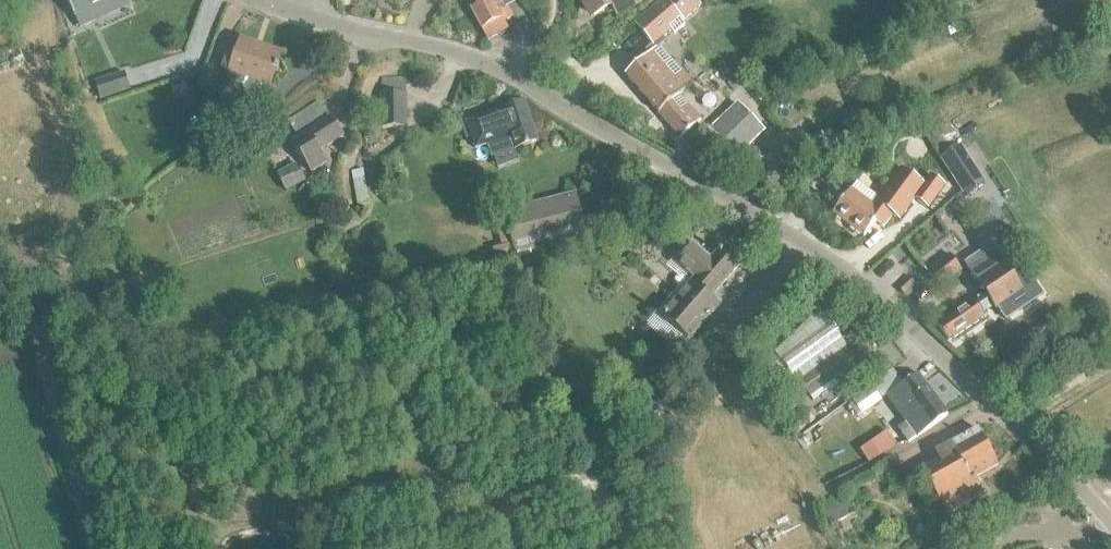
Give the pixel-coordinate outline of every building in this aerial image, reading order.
[(75,19),(76,19),(80,28),(95,21),(91,11),(117,0),(66,0),(75,19)] [(471,11),(488,41),(509,29),(506,24),(516,18),(509,7),(507,8),(506,7),(504,8),(500,0),(491,0),(488,1),(471,11)] [(594,16),(613,6),(617,13),(639,2),(638,0),(585,0),(594,16)] [(644,36),(654,47),(672,31),(675,34),(685,26),(682,22),(683,21),(700,7),(694,0),(673,0),(669,3),(666,0),(664,0),(635,25),(644,36)] [(227,53),(221,70),(230,73),(227,81),(243,86),(246,77),(270,85),(275,70),(277,71),(279,66),(277,65),(281,54),(241,41),(236,56),(227,53)] [(680,96),(693,85),(659,47),(626,77),(681,139),(702,121),(680,96)] [(123,73),(94,83),(99,100),(129,90),(123,73)] [(218,118),(244,126),(252,101),(227,92),(218,118)] [(380,95),(381,127),(405,127),(405,94),(380,95)] [(488,114),(466,122),(476,149),(486,146),(491,158),(516,149),(517,150),(539,142),(525,103),(493,114),(492,113),(488,114)] [(291,142),(310,172),(326,161),(319,150),(343,135),(332,117),(291,142)] [(940,160),(939,160),(965,198),(986,184),(961,146),(957,149),(952,140),(957,137),(946,120),(923,133),(940,160)] [(278,177),(288,192),(306,180),(297,165),(278,177)] [(833,213),(865,237),(874,223),(883,228),(892,216),(900,221),(915,200),(928,210),(945,187),(929,176),(923,185),(901,169),(872,206),(855,194),(850,191),(833,213)] [(352,172),(358,207),(368,205),(362,170),(352,172)] [(515,253),(515,254),(516,254),(601,231),(598,217),(583,221),(576,193),(505,212),(513,244),(512,244),(513,244),(515,253)] [(512,242),(493,248),(496,258),(515,253),(513,244),(512,244),(512,242)] [(974,300),(937,325),(949,342),(986,317),(984,314),(993,308),(995,312),(998,310),(1005,320),(1043,294),(1027,271),(1015,279),(997,252),(992,244),(973,257),(978,265),(968,272),(985,296),(976,302),(974,300)] [(720,308),(710,299),(739,266),(721,251),(712,261),(695,246),(679,264),(696,279),(664,317),(691,340),(720,308)] [(928,274),(939,288),(962,270),(951,256),(928,274)] [(540,268),(528,269),(529,279),(541,278),(540,268)] [(898,288),(904,295),(916,285),(910,278),(898,288)] [(821,367),(798,383),(809,398),(832,382),(855,366),(844,350),(821,367)] [(906,423),(898,428),(908,442),(916,437),(929,428),(929,429),(947,415),(935,399),(918,375),(887,397),(897,410),(906,423)] [(841,383),(840,389),(844,394),(850,394),(855,390),(855,384),(851,380),(845,379),(841,383)] [(806,422),(793,431),(799,440),(812,430),(806,422)] [(922,471),(946,515),(984,495),(975,478),(997,467),(990,454),(979,430),(939,451),(942,454),(937,457),(939,461),(922,471)] [(861,451),(870,464),(897,445),(887,432),(861,451)] [(821,507),(830,526),(855,515),(846,495),(821,507)]
